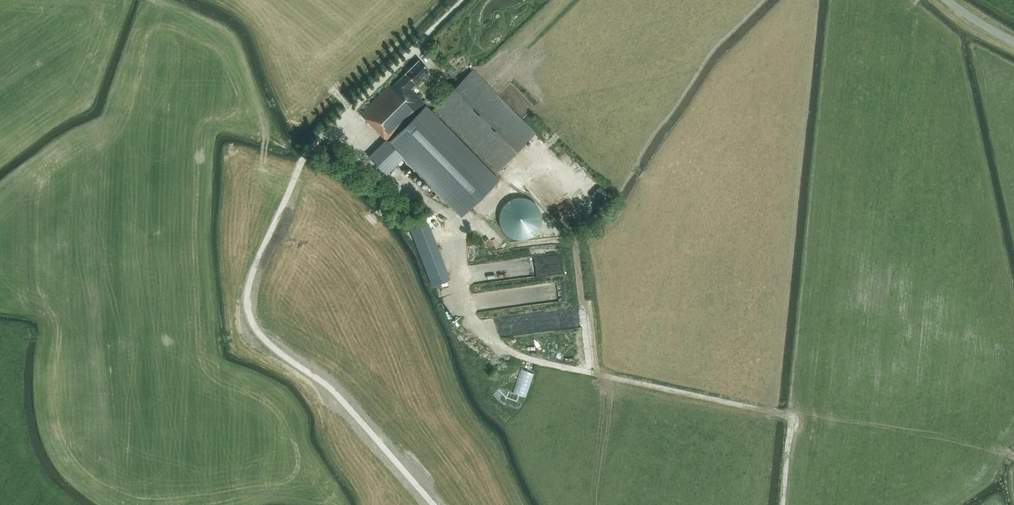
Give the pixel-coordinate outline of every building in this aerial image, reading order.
[(494,174),(497,171),(535,133),(472,70),(429,114),(421,106),(424,103),(410,89),(429,70),(419,60),(392,87),(390,84),(360,114),(386,141),(370,157),(386,172),(403,155),(462,215),(497,180),(437,119),(441,114),(490,164),(487,167),(494,174)] [(447,71),(453,78),(457,73),(451,67),(447,71)] [(526,197),(524,197),(523,196),(522,196),(521,196),(519,196),(516,197),(514,197),(513,197),(511,198),(510,199),(508,200),(507,201),(506,202),(505,203),(503,204),(502,206),(501,207),(501,209),(500,210),(499,212),(499,214),(498,216),(498,217),(498,218),(498,220),(499,221),(499,223),(499,224),(500,225),(500,227),(501,229),(502,230),(502,231),(503,232),(504,233),(505,234),(507,236),(509,237),(511,238),(512,239),(513,239),(515,240),(518,240),(519,240),(520,240),(523,240),(524,240),(525,240),(527,239),(528,239),(531,238),(533,237),(534,236),(535,235),(536,234),(537,232),(539,230),(540,228),(540,227),(541,226),(541,225),(542,223),(542,222),(542,220),(542,219),(542,217),(542,215),(542,214),(542,212),(541,211),(541,210),(540,208),(539,207),(539,206),(538,205),(537,204),(536,203),(535,202),(533,200),(532,200),(530,198),(527,197),(526,197)] [(429,224),(411,231),(421,256),(430,277),(434,288),(452,281),(429,224)]
